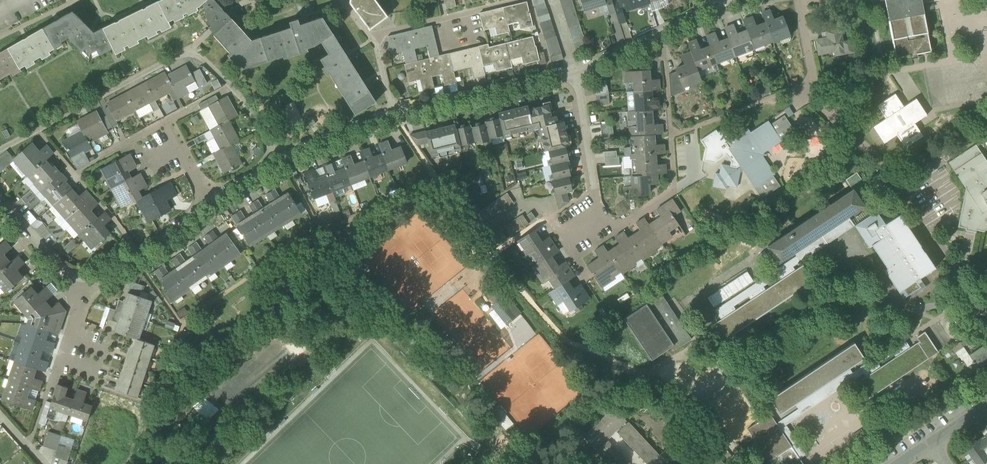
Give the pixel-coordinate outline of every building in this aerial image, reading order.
[(201,4),(205,0),(159,0),(146,6),(147,7),(143,9),(143,8),(131,14),(142,37),(156,31),(157,33),(158,33),(157,30),(169,24),(170,27),(171,26),(168,21),(182,14),(184,16),(183,13),(196,7),(197,10),(198,9),(197,7),(199,6),(201,4)] [(211,26),(226,13),(226,12),(225,12),(222,9),(223,9),(215,0),(205,0),(201,4),(206,9),(204,11),(214,22),(211,25),(211,26)] [(350,3),(356,11),(360,16),(360,17),(365,24),(368,27),(369,29),(388,16),(376,0),(350,0),(350,3)] [(446,9),(456,6),(454,0),(444,0),(446,9)] [(576,54),(587,51),(572,0),(559,0),(576,54)] [(584,12),(606,5),(605,0),(580,0),(584,12)] [(606,5),(610,15),(616,13),(612,3),(611,0),(605,0),(606,5)] [(649,4),(651,9),(668,3),(667,0),(650,0),(648,1),(649,4)] [(896,58),(931,51),(922,3),(932,1),(931,0),(884,0),(896,58)] [(620,7),(618,1),(612,3),(616,13),(621,11),(620,7)] [(526,2),(503,7),(507,24),(508,24),(518,22),(521,21),(523,28),(533,26),(530,10),(528,11),(526,2)] [(534,6),(535,12),(547,8),(545,2),(534,6)] [(623,11),(623,12),(638,7),(636,2),(620,7),(621,11),(623,11)] [(509,28),(508,24),(507,24),(503,7),(479,13),(484,30),(495,28),(498,27),(499,34),(510,32),(509,28)] [(535,12),(537,17),(549,13),(547,8),(535,12)] [(773,43),(780,40),(779,37),(788,34),(789,36),(790,36),(783,17),(774,20),(770,10),(762,13),(765,23),(772,40),(773,43)] [(616,13),(619,24),(626,22),(623,12),(623,11),(621,11),(616,13)] [(129,44),(142,37),(131,14),(119,20),(119,21),(116,22),(115,22),(103,28),(94,32),(75,13),(68,17),(67,14),(59,19),(60,19),(56,21),(55,21),(28,37),(24,40),(24,39),(8,48),(20,68),(55,48),(55,49),(56,48),(54,46),(68,37),(82,51),(81,52),(89,60),(88,65),(89,65),(89,59),(99,55),(113,48),(116,53),(117,53),(116,51),(128,44),(129,47),(130,46),(129,44)] [(211,26),(217,32),(232,19),(226,13),(211,26)] [(537,17),(539,23),(550,19),(549,13),(537,17)] [(315,45),(321,41),(332,33),(322,17),(300,24),(298,19),(290,21),(292,30),(299,50),(315,45)] [(743,21),(747,30),(753,47),(772,40),(765,23),(756,27),(752,17),(743,21)] [(251,40),(232,19),(217,32),(214,35),(215,35),(217,33),(221,39),(219,41),(244,68),(253,65),(252,62),(259,60),(260,63),(268,60),(267,57),(261,37),(251,40)] [(539,23),(541,29),(552,25),(550,19),(539,23)] [(825,25),(826,32),(839,29),(838,23),(825,25)] [(541,29),(543,34),(554,31),(552,25),(541,29)] [(725,29),(728,38),(734,53),(735,55),(753,47),(747,30),(737,34),(734,25),(725,29)] [(423,28),(409,31),(414,49),(427,46),(428,51),(437,48),(432,26),(430,26),(431,27),(424,29),(423,28)] [(835,51),(836,55),(844,53),(853,51),(851,41),(842,43),(839,29),(826,32),(826,33),(829,32),(830,38),(827,38),(816,40),(819,54),(835,51)] [(275,58),(299,50),(292,30),(278,35),(277,32),(261,37),(267,57),(274,55),(275,58)] [(417,61),(414,49),(409,31),(409,33),(402,34),(402,33),(387,36),(392,54),(405,51),(408,63),(417,61)] [(543,34),(545,40),(556,37),(554,31),(543,34)] [(320,59),(338,87),(358,74),(332,33),(321,41),(329,54),(320,59)] [(706,36),(710,46),(719,42),(715,33),(706,36)] [(790,39),(789,36),(788,34),(779,37),(780,40),(781,42),(783,43),(789,41),(790,39)] [(506,43),(510,60),(521,57),(524,57),(526,64),(539,60),(538,54),(536,48),(535,48),(533,37),(506,43)] [(545,40),(550,57),(561,54),(556,37),(545,40)] [(728,38),(719,42),(710,46),(715,61),(734,53),(728,38)] [(687,43),(691,52),(697,68),(715,61),(710,46),(700,49),(697,40),(687,43)] [(488,47),(479,50),(483,67),(494,64),(497,63),(499,70),(512,67),(510,60),(506,43),(488,47)] [(470,48),(449,53),(453,71),(473,67),(476,78),(485,76),(483,67),(479,50),(478,46),(477,46),(477,48),(470,50),(470,48)] [(20,68),(8,48),(0,53),(0,80),(20,68)] [(437,48),(428,51),(430,58),(439,56),(437,48)] [(539,60),(541,65),(546,64),(543,52),(538,54),(539,60)] [(701,78),(697,68),(691,52),(681,56),(685,65),(675,69),(676,71),(682,85),(701,78)] [(430,58),(427,59),(431,77),(444,74),(447,85),(456,83),(453,71),(449,53),(448,54),(448,55),(441,57),(441,55),(439,56),(430,58)] [(564,61),(561,54),(550,57),(552,64),(564,61)] [(427,59),(417,61),(408,63),(404,64),(409,82),(422,79),(425,90),(434,88),(431,77),(427,59)] [(173,89),(175,92),(186,87),(189,93),(198,88),(195,82),(190,73),(186,66),(167,76),(173,89)] [(200,69),(190,73),(195,82),(198,88),(207,83),(200,69)] [(634,82),(634,91),(650,90),(659,89),(658,79),(649,80),(648,70),(624,72),(625,82),(634,82)] [(669,74),(670,96),(684,91),(683,88),(682,85),(676,71),(669,74)] [(165,73),(146,83),(154,99),(168,92),(173,89),(167,76),(165,73)] [(376,102),(358,74),(338,87),(343,94),(345,93),(349,98),(346,100),(351,108),(354,106),(358,113),(376,102)] [(797,77),(790,80),(793,86),(799,83),(797,77)] [(701,78),(682,85),(683,88),(702,81),(701,78)] [(594,84),(595,95),(608,93),(606,80),(594,84)] [(634,82),(625,82),(626,92),(627,92),(634,91),(634,82)] [(146,83),(126,93),(135,109),(149,102),(154,99),(146,83)] [(766,84),(758,89),(762,97),(770,92),(766,84)] [(189,93),(186,87),(175,92),(178,98),(189,93)] [(168,92),(173,101),(178,98),(175,92),(173,89),(168,92)] [(634,91),(636,111),(651,110),(660,109),(659,98),(650,98),(650,90),(634,91)] [(634,91),(627,92),(628,112),(636,111),(634,91)] [(116,119),(135,109),(126,93),(107,104),(108,107),(115,120),(116,119)] [(609,103),(608,93),(595,95),(597,104),(609,103)] [(903,106),(895,93),(877,105),(885,118),(873,127),(884,143),(896,135),(905,148),(923,136),(914,123),(927,115),(916,98),(903,106)] [(198,104),(201,110),(202,110),(210,105),(219,100),(216,95),(198,104)] [(210,105),(220,124),(221,125),(228,121),(237,116),(226,96),(219,100),(210,105)] [(149,104),(153,111),(159,108),(154,99),(149,102),(150,104),(149,104)] [(210,105),(202,110),(212,129),(220,124),(210,105)] [(548,105),(528,109),(533,130),(539,129),(544,150),(548,150),(565,145),(569,145),(563,121),(557,122),(556,116),(551,117),(548,105)] [(724,114),(721,105),(714,108),(718,116),(724,114)] [(498,113),(500,118),(504,137),(512,135),(512,136),(525,133),(525,132),(533,130),(528,109),(527,106),(521,107),(517,108),(516,109),(513,109),(512,106),(511,107),(510,108),(510,110),(509,110),(508,110),(505,111),(498,113)] [(103,110),(106,116),(112,127),(118,124),(116,119),(115,120),(108,107),(103,110)] [(784,110),(788,117),(793,114),(789,107),(784,110)] [(628,112),(630,136),(653,134),(662,134),(661,124),(652,124),(651,110),(636,111),(628,112)] [(77,122),(83,132),(89,143),(99,138),(98,137),(101,135),(99,131),(106,127),(101,119),(97,111),(77,122)] [(784,115),(779,119),(780,121),(767,130),(763,124),(750,132),(742,138),(739,134),(730,140),(726,143),(726,142),(724,143),(727,148),(728,147),(739,165),(736,167),(730,166),(721,164),(719,173),(716,173),(713,186),(726,189),(727,185),(737,187),(740,172),(743,170),(762,198),(769,193),(767,191),(779,184),(767,166),(768,166),(765,161),(764,161),(760,156),(761,155),(760,154),(772,146),(771,145),(794,130),(784,115)] [(107,130),(112,127),(106,116),(101,119),(106,127),(107,130)] [(485,121),(485,123),(489,138),(499,136),(499,137),(500,138),(501,139),(503,139),(504,138),(504,137),(500,118),(495,119),(494,118),(492,117),(490,119),(490,120),(485,121)] [(768,120),(763,124),(767,130),(780,121),(779,119),(770,124),(768,120)] [(212,129),(222,149),(230,144),(238,140),(228,121),(221,125),(220,124),(212,129)] [(475,126),(471,127),(475,144),(484,142),(485,143),(488,144),(490,142),(490,141),(489,138),(485,123),(481,124),(480,123),(478,123),(476,124),(475,126)] [(600,125),(602,139),(614,137),(612,123),(600,125)] [(460,127),(456,128),(460,146),(469,143),(470,145),(471,146),(473,146),(475,145),(475,144),(471,127),(470,125),(465,126),(465,125),(463,124),(461,126),(460,127)] [(461,149),(460,146),(456,128),(455,125),(448,126),(445,127),(443,127),(440,128),(440,125),(438,126),(437,127),(438,129),(436,129),(432,130),(426,132),(425,132),(428,142),(431,156),(432,157),(433,157),(435,157),(436,156),(437,155),(440,154),(440,155),(453,152),(452,151),(456,150),(456,151),(457,151),(458,151),(460,150),(461,149)] [(108,133),(107,130),(106,127),(99,131),(101,135),(98,137),(99,138),(108,133)] [(747,128),(739,134),(742,138),(750,132),(747,128)] [(731,162),(730,166),(736,167),(739,165),(728,147),(727,148),(724,143),(726,142),(726,143),(730,140),(723,129),(718,133),(716,129),(700,140),(706,148),(703,160),(714,163),(726,155),(731,162)] [(410,135),(417,145),(428,142),(425,132),(426,132),(426,131),(410,135)] [(91,148),(89,143),(83,132),(63,143),(72,158),(82,153),(91,148)] [(193,139),(196,145),(207,139),(204,134),(193,139)] [(634,147),(634,156),(655,154),(663,154),(663,144),(654,144),(653,134),(630,136),(629,136),(630,148),(634,147)] [(379,145),(382,154),(387,167),(401,162),(401,164),(407,162),(401,147),(392,150),(388,141),(379,145)] [(28,176),(46,160),(39,152),(32,143),(14,159),(14,160),(28,176)] [(241,165),(230,144),(222,149),(214,153),(217,159),(225,173),(241,165)] [(565,146),(565,145),(548,150),(550,159),(549,159),(548,160),(547,162),(547,163),(548,165),(549,165),(567,161),(569,160),(568,156),(569,154),(569,153),(569,151),(568,150),(566,150),(565,146)] [(983,231),(986,228),(986,163),(975,145),(948,162),(966,190),(959,226),(967,228),(974,229),(974,230),(975,230),(975,229),(983,231)] [(47,146),(39,152),(46,160),(54,153),(47,146)] [(360,152),(364,161),(369,174),(381,169),(382,171),(388,169),(387,167),(382,154),(373,158),(370,148),(360,152)] [(1,172),(14,160),(14,159),(7,150),(0,156),(0,171),(1,172)] [(72,158),(75,164),(85,158),(82,153),(72,158)] [(204,159),(207,164),(217,159),(214,153),(204,159)] [(118,160),(121,166),(132,160),(129,154),(118,160)] [(631,156),(632,176),(656,174),(665,173),(664,164),(655,164),(655,154),(634,156),(631,156)] [(342,159),(345,168),(350,181),(360,177),(361,180),(364,178),(370,176),(369,174),(364,161),(355,165),(351,156),(342,159)] [(619,157),(617,157),(605,158),(605,166),(619,165),(619,157)] [(88,164),(85,158),(75,164),(78,170),(88,164)] [(342,159),(332,163),(336,172),(345,168),(342,159)] [(37,182),(43,188),(61,173),(54,166),(53,167),(46,160),(28,176),(35,184),(37,182)] [(101,169),(112,188),(129,180),(131,178),(127,172),(128,169),(130,170),(136,167),(132,160),(121,166),(118,160),(101,169)] [(567,161),(549,165),(552,175),(551,175),(550,175),(549,177),(549,178),(549,180),(551,180),(568,176),(570,175),(569,171),(570,170),(571,168),(570,166),(569,165),(568,165),(567,161)] [(323,166),(327,176),(331,187),(331,189),(341,185),(342,187),(351,183),(350,181),(345,168),(336,172),(332,163),(323,166)] [(323,166),(314,170),(318,179),(327,176),(323,166)] [(325,189),(331,187),(327,176),(318,179),(314,170),(305,174),(313,197),(326,192),(325,189)] [(845,179),(853,190),(856,195),(867,188),(856,172),(845,179)] [(46,196),(53,205),(72,189),(68,185),(67,186),(64,183),(67,180),(61,173),(43,188),(41,190),(41,191),(43,189),(48,194),(46,196)] [(129,180),(132,185),(143,179),(139,173),(131,178),(129,180)] [(657,184),(656,174),(632,176),(633,186),(624,187),(625,196),(649,194),(648,185),(657,184)] [(570,180),(568,176),(551,180),(553,189),(552,189),(551,191),(552,194),(553,195),(554,195),(555,195),(566,192),(572,191),(571,186),(572,185),(572,184),(572,182),(571,181),(570,180)] [(623,176),(624,187),(633,186),(632,176),(623,176)] [(350,181),(351,183),(354,190),(367,185),(364,178),(361,180),(360,177),(350,181)] [(132,185),(129,180),(112,188),(122,208),(136,200),(141,198),(137,191),(138,189),(140,189),(146,186),(143,179),(132,185)] [(164,186),(171,198),(177,195),(170,182),(164,186)] [(335,197),(354,190),(351,183),(342,187),(341,185),(331,189),(335,197)] [(164,186),(141,198),(136,200),(142,211),(147,208),(153,219),(171,210),(166,201),(171,198),(164,186)] [(326,192),(313,197),(317,207),(336,200),(335,197),(331,189),(331,187),(325,189),(326,192)] [(21,198),(26,204),(36,194),(32,189),(21,198)] [(69,217),(70,216),(92,197),(85,190),(78,196),(72,189),(53,205),(62,214),(64,211),(69,217)] [(265,195),(271,203),(280,197),(275,189),(265,195)] [(863,205),(856,195),(853,190),(768,247),(778,262),(793,251),(847,215),(863,205)] [(280,197),(271,203),(284,224),(301,214),(288,192),(280,197)] [(555,195),(558,209),(569,202),(566,192),(555,195)] [(509,205),(513,202),(507,193),(502,196),(509,205)] [(41,200),(36,194),(26,204),(31,209),(41,200)] [(504,208),(509,205),(502,196),(498,199),(504,208)] [(72,226),(79,234),(97,218),(91,211),(98,204),(92,197),(70,216),(76,223),(72,226)] [(499,212),(504,208),(498,199),(493,202),(499,212)] [(665,204),(673,216),(680,211),(672,199),(665,204)] [(760,201),(748,199),(745,208),(758,211),(760,201)] [(249,205),(254,214),(263,208),(258,200),(249,205)] [(495,215),(499,212),(493,202),(488,205),(495,215)] [(263,208),(254,214),(267,235),(284,224),(271,203),(263,208)] [(660,216),(649,224),(659,240),(670,233),(668,231),(679,224),(673,216),(665,204),(656,210),(660,216)] [(490,218),(495,215),(488,205),(484,208),(490,218)] [(793,267),(876,211),(872,205),(850,220),(847,215),(793,251),(796,256),(755,283),(715,310),(718,314),(732,305),(733,306),(748,296),(747,295),(762,285),(763,286),(778,276),(777,275),(792,265),(793,267)] [(148,222),(153,219),(147,208),(142,211),(148,222)] [(486,221),(490,218),(484,208),(479,211),(486,221)] [(36,228),(41,222),(28,210),(22,216),(36,228)] [(231,216),(236,225),(245,219),(240,211),(231,216)] [(481,224),(486,221),(479,211),(474,214),(481,224)] [(884,270),(898,292),(916,281),(919,278),(935,268),(924,252),(920,246),(899,214),(885,224),(876,211),(854,226),(869,248),(872,246),(887,268),(884,270)] [(105,212),(97,218),(79,234),(86,241),(88,239),(94,246),(91,249),(92,250),(111,234),(104,225),(111,219),(105,212)] [(530,220),(531,221),(535,218),(531,212),(527,215),(530,220)] [(250,246),(267,235),(254,214),(245,219),(236,225),(250,246)] [(476,227),(481,224),(474,214),(470,217),(476,227)] [(524,227),(528,224),(522,214),(517,217),(524,227)] [(69,217),(66,219),(72,226),(76,223),(70,216),(69,217)] [(519,230),(524,227),(517,217),(513,220),(519,230)] [(635,224),(640,230),(649,224),(644,218),(635,224)] [(45,227),(50,233),(59,225),(55,220),(45,227)] [(515,233),(519,230),(513,220),(508,223),(515,233)] [(510,236),(515,233),(508,223),(504,226),(510,236)] [(660,241),(659,240),(649,224),(640,230),(641,233),(637,235),(636,233),(628,238),(639,255),(642,260),(656,251),(655,249),(653,246),(660,241)] [(65,231),(59,225),(50,233),(55,239),(65,231)] [(506,239),(510,236),(504,226),(499,229),(506,239)] [(501,242),(506,239),(499,229),(495,232),(501,242)] [(204,237),(209,245),(219,238),(213,230),(204,237)] [(533,253),(539,263),(554,253),(558,251),(549,237),(541,243),(533,231),(516,242),(526,258),(531,254),(533,253)] [(615,237),(619,244),(628,238),(624,231),(615,237)] [(230,234),(235,242),(239,240),(233,232),(230,234)] [(497,245),(501,242),(495,232),(490,235),(497,245)] [(219,238),(209,245),(224,265),(240,253),(226,233),(219,238)] [(670,233),(659,240),(660,241),(661,244),(672,237),(670,233)] [(492,248),(497,245),(490,235),(486,238),(492,248)] [(632,259),(639,255),(628,238),(619,244),(621,246),(617,249),(615,247),(607,252),(618,268),(621,272),(622,273),(635,264),(632,259)] [(63,248),(68,253),(78,245),(73,239),(63,248)] [(86,241),(91,249),(94,246),(88,239),(86,241)] [(10,263),(4,255),(11,248),(4,241),(0,245),(0,271),(10,263)] [(660,241),(653,246),(655,249),(662,244),(661,244),(660,241)] [(187,248),(193,256),(202,250),(196,242),(187,248)] [(202,250),(193,256),(207,277),(224,265),(209,245),(202,250)] [(594,251),(599,258),(607,252),(603,245),(594,251)] [(611,273),(618,268),(607,252),(599,258),(600,260),(596,263),(594,260),(586,266),(601,287),(615,278),(614,277),(611,273)] [(531,254),(537,264),(539,263),(533,253),(531,254)] [(562,265),(554,253),(539,263),(537,264),(532,267),(542,282),(549,278),(556,288),(566,281),(574,276),(565,263),(562,265)] [(171,260),(177,268),(185,262),(179,254),(171,260)] [(639,255),(632,259),(635,264),(637,267),(644,263),(642,260),(639,255)] [(10,263),(0,271),(0,285),(6,292),(23,278),(16,270),(24,264),(18,256),(10,263)] [(185,262),(177,268),(191,288),(207,277),(193,256),(185,262)] [(154,272),(160,279),(169,273),(164,267),(163,265),(154,272)] [(713,324),(724,340),(813,281),(803,265),(795,270),(793,267),(792,265),(777,275),(778,276),(780,280),(765,290),(763,286),(762,285),(747,295),(748,296),(751,300),(736,310),(733,306),(732,305),(718,314),(721,319),(713,324)] [(174,300),(191,288),(177,268),(169,273),(160,279),(174,300)] [(611,273),(614,277),(621,272),(618,268),(611,273)] [(747,271),(707,297),(713,307),(753,281),(747,271)] [(916,281),(920,287),(922,290),(926,287),(919,278),(916,281)] [(128,292),(139,296),(143,285),(132,281),(128,292)] [(549,292),(557,304),(564,299),(562,296),(572,290),(566,281),(556,288),(549,292)] [(898,292),(903,299),(920,287),(916,281),(898,292)] [(564,299),(571,309),(574,308),(576,311),(582,308),(580,304),(589,298),(580,285),(572,290),(562,296),(564,299)] [(494,308),(507,324),(520,313),(498,286),(488,295),(494,302),(492,305),(494,308)] [(17,299),(30,314),(44,302),(51,295),(45,288),(37,295),(31,287),(17,299)] [(623,318),(651,360),(677,343),(680,346),(691,339),(658,289),(647,297),(649,301),(623,318)] [(115,331),(133,337),(138,339),(151,300),(139,296),(128,292),(125,301),(118,322),(115,331)] [(627,292),(617,299),(620,304),(630,297),(627,292)] [(14,301),(27,316),(30,314),(17,299),(14,301)] [(564,299),(557,304),(563,313),(568,310),(569,311),(571,309),(564,299)] [(112,320),(118,322),(125,301),(119,300),(112,320)] [(30,324),(45,329),(48,322),(60,326),(65,311),(58,303),(50,310),(44,302),(30,314),(32,318),(30,324)] [(106,318),(111,319),(115,309),(106,306),(99,325),(103,326),(106,318)] [(501,329),(507,324),(494,308),(488,313),(501,329)] [(48,330),(58,333),(60,326),(48,322),(45,329),(48,330)] [(27,323),(21,342),(24,343),(30,324),(27,323)] [(30,324),(24,343),(42,349),(51,352),(54,342),(45,339),(48,330),(45,329),(30,324)] [(482,368),(510,349),(494,325),(481,334),(483,338),(477,343),(482,350),(474,355),(482,368)] [(919,342),(918,343),(928,358),(938,352),(924,332),(916,337),(919,342)] [(285,347),(296,358),(309,346),(299,335),(285,347)] [(538,336),(482,381),(526,434),(580,389),(538,336)] [(959,343),(962,347),(971,341),(968,336),(959,343)] [(154,345),(138,339),(133,337),(131,345),(133,346),(132,348),(130,348),(128,351),(127,354),(130,355),(129,357),(127,357),(124,364),(122,371),(124,372),(123,374),(121,373),(120,377),(119,380),(121,381),(120,383),(118,382),(115,390),(137,397),(141,384),(146,371),(150,358),(154,345)] [(791,446),(799,458),(805,454),(786,425),(863,373),(862,372),(877,362),(878,364),(893,354),(892,352),(906,343),(903,338),(852,372),(849,368),(795,404),(798,408),(776,423),(791,446)] [(21,342),(14,361),(17,362),(24,343),(21,342)] [(868,398),(928,358),(918,343),(917,342),(910,347),(906,343),(892,352),(893,354),(895,357),(880,367),(878,364),(877,362),(862,372),(863,373),(866,377),(858,382),(868,398)] [(17,362),(35,368),(38,359),(42,349),(24,343),(17,362)] [(772,403),(779,414),(795,404),(849,368),(864,358),(862,354),(857,347),(854,343),(769,399),(772,403)] [(969,355),(974,362),(968,366),(974,376),(986,367),(986,346),(986,344),(969,355)] [(963,359),(968,366),(974,362),(969,355),(963,359)] [(41,360),(38,359),(35,368),(45,371),(48,362),(41,359),(41,360)] [(14,361),(8,380),(11,381),(17,362),(14,361)] [(11,381),(29,387),(32,378),(35,368),(17,362),(11,381)] [(35,379),(32,378),(29,387),(38,390),(42,380),(35,378),(35,379)] [(2,399),(5,400),(11,381),(8,380),(2,399)] [(5,400),(22,406),(25,397),(29,387),(11,381),(5,400)] [(58,410),(68,413),(73,399),(64,396),(67,387),(57,384),(50,405),(59,408),(58,410)] [(733,438),(747,429),(755,423),(733,389),(711,403),(733,438)] [(76,390),(73,399),(68,413),(87,420),(92,406),(83,402),(86,393),(76,390)] [(28,398),(25,397),(22,406),(32,409),(35,400),(28,397),(28,398)] [(505,430),(513,423),(499,405),(490,411),(505,430)] [(595,449),(626,420),(614,407),(583,436),(595,449)] [(777,456),(791,446),(776,423),(770,414),(755,423),(747,429),(768,461),(777,456)] [(646,463),(649,463),(657,456),(659,454),(628,421),(617,432),(646,463)] [(43,446),(56,450),(58,443),(61,435),(48,431),(43,446)] [(970,463),(986,463),(986,433),(981,438),(980,437),(976,440),(975,439),(971,442),(972,443),(961,452),(970,463)] [(628,462),(608,440),(597,451),(609,463),(626,463),(628,462)] [(65,445),(58,443),(56,450),(54,457),(60,459),(67,461),(72,447),(65,445)] [(791,446),(777,456),(782,463),(803,463),(799,458),(791,446)] [(657,456),(662,462),(668,456),(663,451),(659,454),(657,456)]
